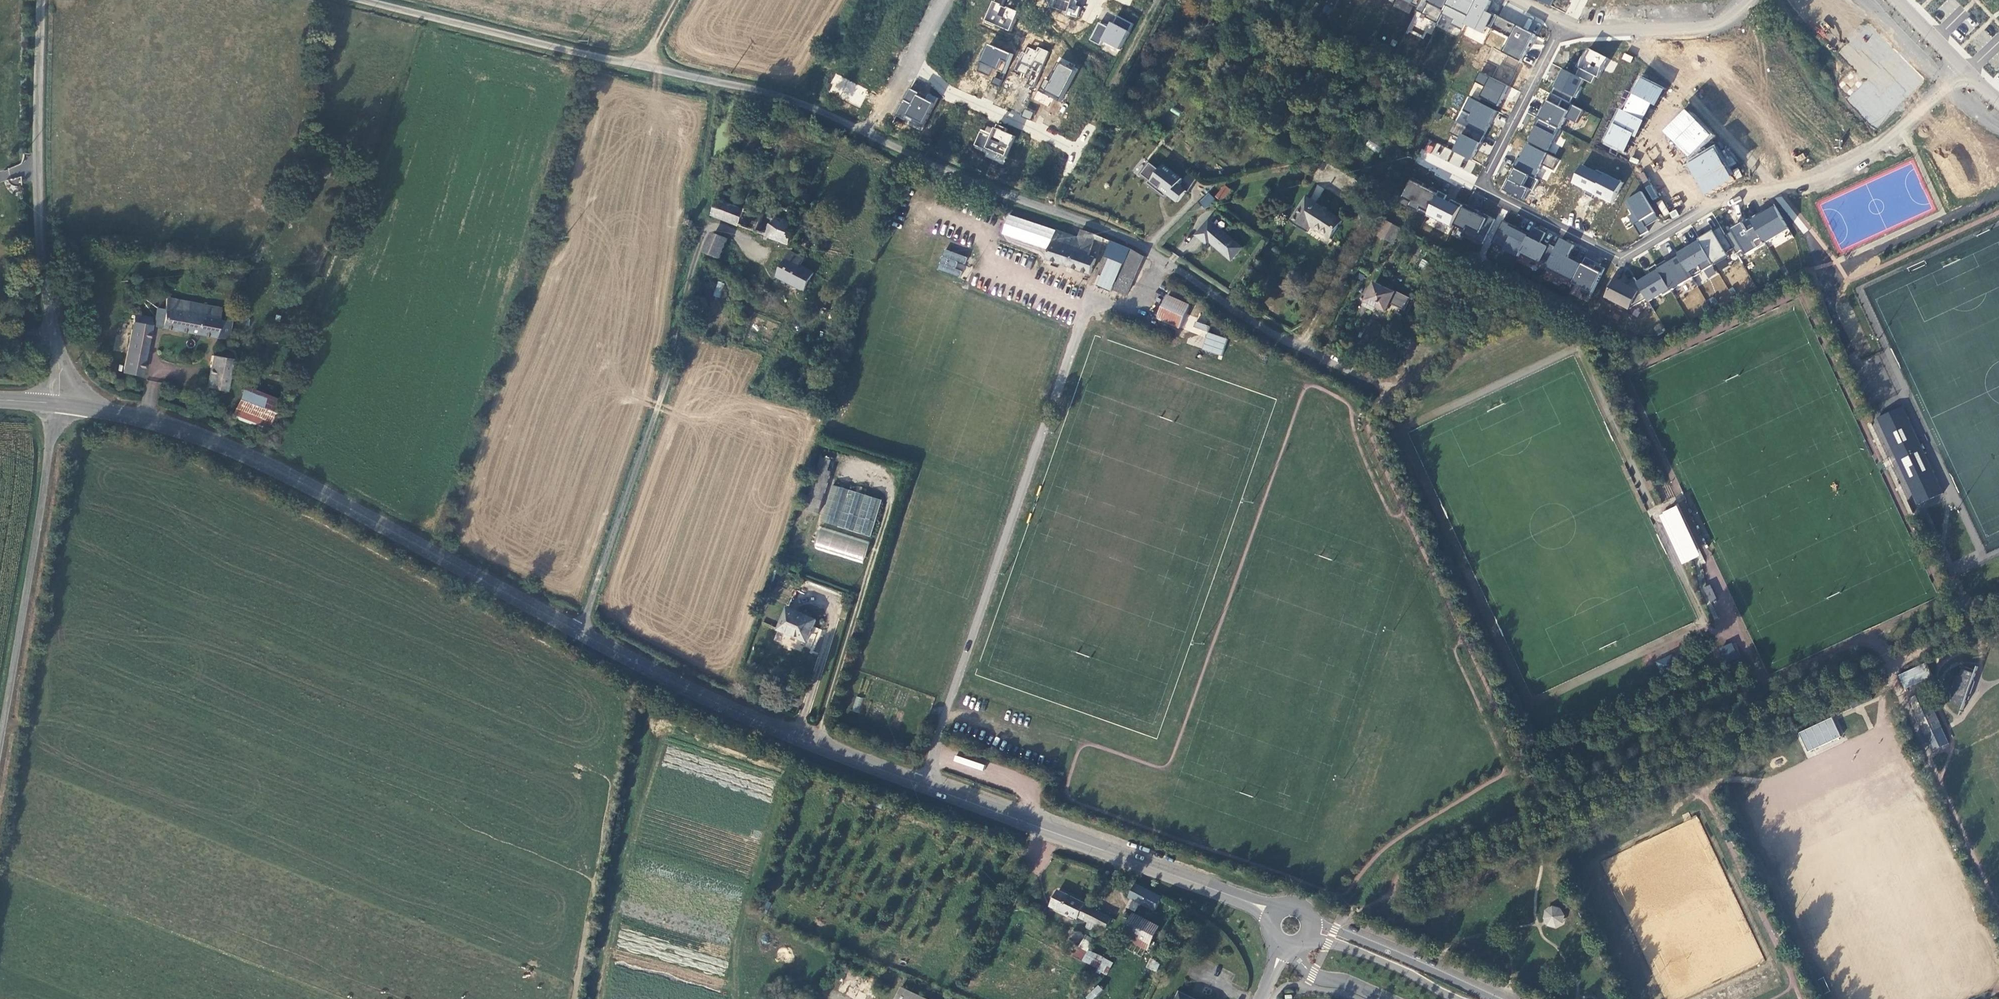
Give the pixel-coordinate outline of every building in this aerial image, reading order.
[(1048,8),(1077,17),(1080,6),(1076,5),(1078,0),(1050,0),(1048,8)] [(1426,0),(1395,0),(1393,7),(1410,12),(1412,6),(1423,9),(1426,0)] [(1491,0),(1428,0),(1427,3),(1427,1),(1421,15),(1437,21),(1440,13),(1452,18),(1451,39),(1456,27),(1464,28),(1464,36),(1483,43),(1489,28),(1492,29),(1501,29),(1507,32),(1512,32),(1512,23),(1494,16),(1494,22),(1488,20),(1491,13),(1486,11),(1491,0)] [(989,2),(984,24),(1011,29),(1015,8),(989,2)] [(1114,15),(1109,27),(1098,22),(1090,38),(1120,52),(1133,24),(1114,15)] [(1523,59),(1531,31),(1511,25),(1503,54),(1523,59)] [(1870,25),(1839,56),(1867,85),(1848,104),(1873,130),(1925,81),(1870,25)] [(986,44),(976,70),(990,75),(992,69),(1005,74),(1013,54),(986,44)] [(1033,88),(1047,53),(1026,44),(1016,71),(1027,75),(1023,85),(1033,88)] [(1557,67),(1505,192),(1525,200),(1541,163),(1555,169),(1559,159),(1547,154),(1563,117),(1576,122),(1582,109),(1570,105),(1581,78),(1595,84),(1606,57),(1585,48),(1574,74),(1557,67)] [(1052,99),(1064,102),(1076,65),(1055,59),(1044,93),(1037,91),(1033,101),(1050,106),(1052,99)] [(1479,98),(1500,106),(1515,65),(1502,61),(1495,79),(1480,74),(1477,81),(1484,84),(1479,98)] [(859,108),(868,90),(836,74),(827,91),(859,108)] [(1635,138),(1648,104),(1655,106),(1663,87),(1636,76),(1623,110),(1616,108),(1602,144),(1624,153),(1630,136),(1635,138)] [(894,117),(923,129),(937,98),(927,93),(925,97),(906,89),(894,117)] [(1030,119),(1033,112),(1024,109),(1022,116),(1030,119)] [(1716,137),(1697,117),(1677,138),(1696,157),(1716,137)] [(983,123),(972,149),(1003,162),(1014,136),(983,123)] [(1728,155),(1699,172),(1715,198),(1745,181),(1728,155)] [(1472,172),(1476,162),(1468,159),(1464,169),(1472,172)] [(1161,173),(1150,164),(1132,187),(1140,193),(1147,185),(1176,207),(1187,194),(1169,179),(1172,174),(1165,169),(1161,173)] [(1614,202),(1622,180),(1577,164),(1569,186),(1614,202)] [(1398,204),(1453,226),(1450,233),(1482,246),(1494,217),(1407,182),(1398,204)] [(1222,202),(1231,189),(1223,184),(1215,197),(1222,202)] [(1624,198),(1635,235),(1648,231),(1646,224),(1654,221),(1645,191),(1624,198)] [(723,192),(715,215),(760,232),(771,203),(752,196),(750,203),(723,192)] [(1209,193),(1198,200),(1204,208),(1215,201),(1209,193)] [(1309,225),(1328,238),(1340,220),(1310,200),(1293,226),(1304,233),(1309,225)] [(791,244),(803,214),(771,203),(760,232),(791,244)] [(1774,247),(1792,238),(1775,204),(1727,228),(1740,255),(1771,240),(1774,247)] [(1385,237),(1393,221),(1382,216),(1374,232),(1385,237)] [(1243,249),(1210,221),(1198,236),(1209,246),(1212,243),(1233,260),(1243,249)] [(1400,225),(1393,221),(1385,237),(1393,241),(1400,225)] [(1554,286),(1588,301),(1601,272),(1567,257),(1573,244),(1558,237),(1553,247),(1541,242),(1545,233),(1532,227),(1528,234),(1501,222),(1490,247),(1535,268),(1537,263),(1559,273),(1554,286)] [(1097,236),(1081,231),(1078,240),(1057,232),(1048,258),(1091,274),(1097,259),(1089,256),(1097,236)] [(1645,301),(1727,258),(1712,231),(1678,249),(1674,258),(1627,283),(1612,276),(1602,297),(1628,309),(1638,288),(1645,301)] [(716,233),(707,253),(721,259),(730,240),(716,233)] [(967,255),(945,247),(938,267),(958,276),(962,269),(955,267),(958,260),(965,262),(967,255)] [(1126,296),(1145,257),(1139,253),(1133,251),(1115,291),(1126,296)] [(802,268),(806,260),(793,253),(779,278),(804,292),(814,274),(802,268)] [(1715,263),(1719,270),(1728,264),(1723,257),(1715,263)] [(1124,264),(1110,258),(1099,286),(1113,292),(1124,264)] [(1704,269),(1707,276),(1716,273),(1713,266),(1704,269)] [(1543,278),(1551,281),(1555,272),(1547,268),(1543,278)] [(1717,293),(1726,289),(1718,273),(1709,278),(1717,293)] [(1393,291),(1374,281),(1362,305),(1373,311),(1375,305),(1384,309),(1388,301),(1404,309),(1410,297),(1394,289),(1393,291)] [(1174,317),(1184,301),(1170,294),(1159,315),(1173,319),(1174,317)] [(221,307),(167,298),(165,309),(159,308),(156,326),(229,338),(232,320),(219,318),(221,307)] [(1181,327),(1192,306),(1184,301),(1174,317),(1173,319),(1159,315),(1159,316),(1181,327)] [(136,315),(125,372),(143,375),(153,318),(136,315)] [(1227,339),(1207,332),(1210,325),(1188,317),(1184,329),(1205,336),(1201,349),(1221,356),(1227,339)] [(232,359),(212,356),(206,388),(225,391),(232,359)] [(278,404),(243,389),(236,407),(270,421),(278,404)] [(1909,507),(1939,495),(1904,406),(1874,418),(1909,507)] [(864,563),(881,498),(830,485),(813,549),(864,563)] [(1699,557),(1678,505),(1659,513),(1680,565),(1699,557)] [(1703,586),(1708,602),(1715,599),(1710,584),(1703,586)] [(820,620),(792,607),(782,629),(811,641),(820,620)] [(1719,648),(1724,662),(1737,657),(1732,643),(1719,648)] [(1660,674),(1677,665),(1671,654),(1654,662),(1660,674)] [(1927,662),(1899,675),(1905,688),(1933,675),(1927,662)] [(1976,673),(1963,668),(1961,676),(1958,675),(1949,700),(1964,707),(1966,701),(1969,699),(1975,681),(1974,679),(1976,673)] [(1927,734),(1942,727),(1926,691),(1925,692),(1924,690),(1919,692),(1920,694),(1910,699),(1927,734)] [(853,711),(859,712),(862,698),(855,697),(853,711)] [(1832,717),(1798,732),(1806,752),(1841,737),(1832,717)] [(1157,910),(1163,899),(1138,884),(1131,896),(1134,897),(1157,910)] [(1059,890),(1052,904),(1063,910),(1070,895),(1059,890)] [(1070,895),(1063,910),(1077,919),(1078,917),(1089,921),(1087,924),(1093,927),(1095,925),(1105,930),(1111,917),(1086,904),(1086,903),(1070,895)] [(1564,908),(1544,906),(1542,926),(1562,927),(1564,908)] [(1162,928),(1137,915),(1127,931),(1152,945),(1162,928)] [(1069,956),(1084,963),(1089,954),(1075,947),(1069,956)] [(1115,964),(1098,955),(1093,965),(1110,974),(1115,964)] [(1150,958),(1146,967),(1155,972),(1160,963),(1150,958)] [(1103,991),(1098,985),(1085,996),(1087,998),(1093,998),(1103,991)] [(902,988),(897,998),(926,998),(902,988)]
